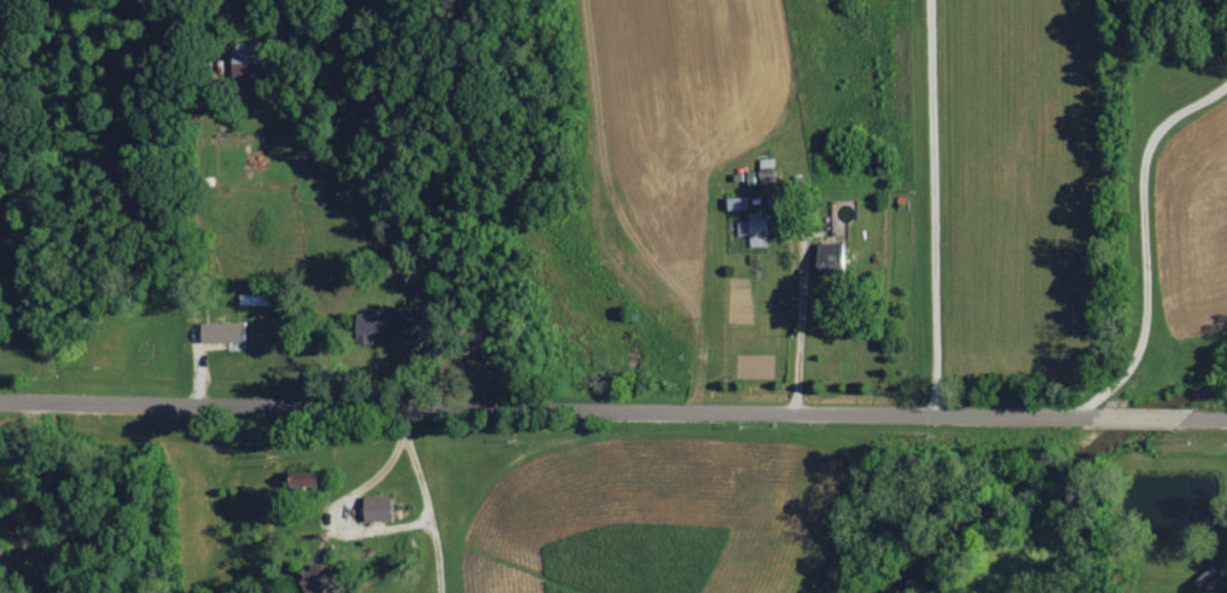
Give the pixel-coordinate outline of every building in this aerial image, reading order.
[(236,44),(236,73),(270,74),(270,44),(236,44)] [(750,198),(730,199),(730,211),(751,211),(750,198)] [(740,237),(752,237),(752,248),(769,247),(768,213),(749,214),(749,222),(739,222),(740,237)] [(360,314),(359,342),(439,343),(439,315),(360,314)] [(203,324),(204,344),(247,342),(247,323),(203,324)] [(395,520),(394,495),(366,496),(367,521),(395,520)] [(329,592),(333,592),(334,571),(307,570),(306,592),(329,592)]
